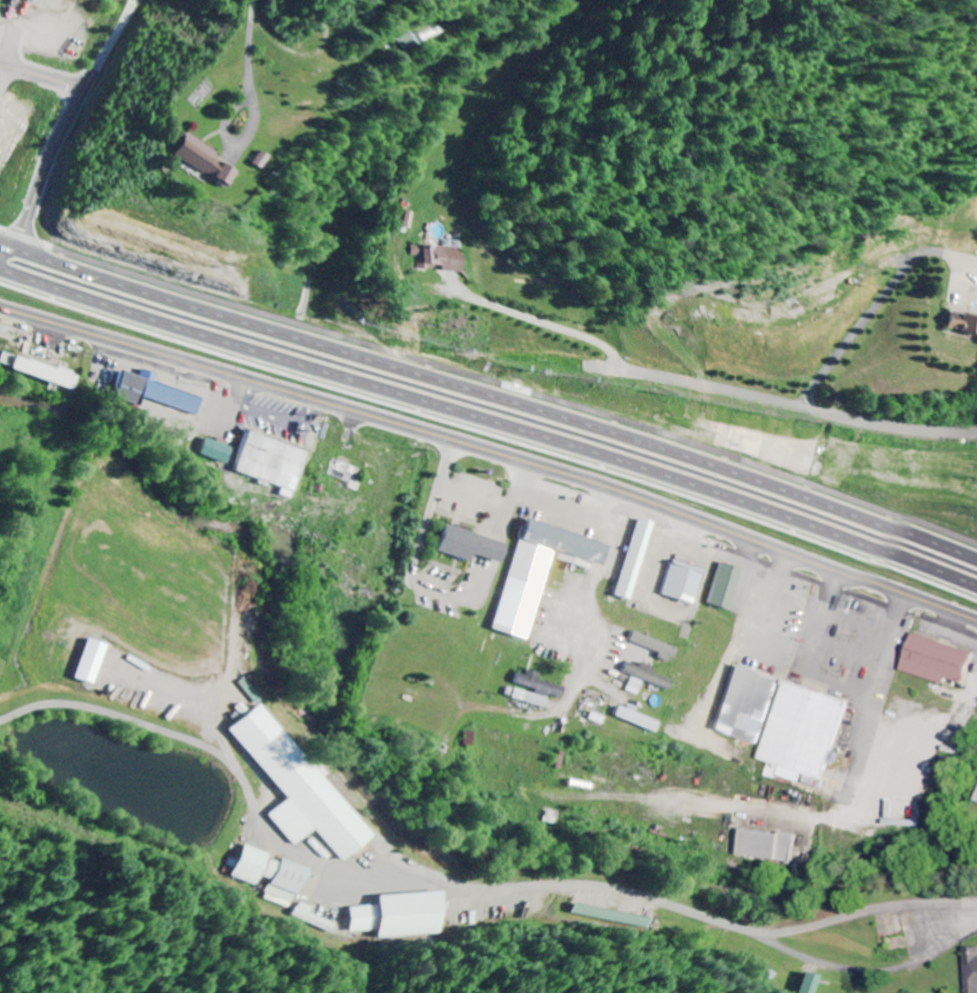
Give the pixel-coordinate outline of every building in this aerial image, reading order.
[(394,39),(398,51),(413,45),(409,34),(394,39)] [(226,187),(234,172),(213,161),(218,151),(187,135),(174,159),(226,187)] [(411,229),(414,213),(406,212),(403,227),(411,229)] [(411,245),(411,257),(416,257),(416,269),(428,269),(428,264),(443,265),(443,272),(464,273),(465,242),(446,241),(445,247),(411,245)] [(976,335),(976,317),(948,314),(946,332),(976,335)] [(15,356),(11,370),(72,389),(76,375),(15,356)] [(202,399),(155,385),(158,374),(142,369),(140,377),(121,371),(113,397),(136,405),(139,397),(197,415),(202,399)] [(306,451),(246,431),(233,473),(256,480),(255,485),(265,488),(266,484),(280,488),(278,495),(290,499),(306,451)] [(197,454),(224,463),(229,448),(202,439),(197,454)] [(636,588),(656,522),(640,517),(620,583),(636,588)] [(494,631),(530,640),(551,559),(590,569),(592,562),(603,565),(609,543),(523,521),(494,631)] [(436,552),(468,561),(470,553),(501,562),(506,543),(444,525),(436,552)] [(704,573),(673,563),(663,595),(694,605),(704,573)] [(732,609),(742,568),(722,563),(712,604),(732,609)] [(631,642),(661,653),(659,658),(672,663),(677,648),(634,632),(631,642)] [(947,684),(948,679),(966,684),(975,652),(912,635),(902,672),(947,684)] [(79,679),(97,685),(111,645),(92,639),(79,679)] [(623,673),(669,690),(673,681),(651,673),(654,667),(642,663),(640,667),(627,662),(623,673)] [(762,744),(784,677),(739,663),(717,729),(762,744)] [(514,684),(536,689),(535,693),(562,700),(565,688),(538,681),(540,674),(527,670),(526,676),(517,674),(514,684)] [(627,691),(638,695),(643,683),(632,678),(627,691)] [(829,778),(854,700),(788,679),(763,757),(786,764),(783,774),(804,781),(807,771),(829,778)] [(513,700),(546,708),(548,698),(515,690),(513,700)] [(231,729),(290,800),(272,815),(298,847),(319,830),(346,862),(374,839),(262,703),(231,729)] [(616,719),(657,731),(660,720),(619,708),(616,719)] [(743,855),(779,859),(779,857),(785,857),(785,852),(795,853),(797,835),(746,830),(743,855)] [(237,878),(262,886),(265,877),(275,881),(270,897),(300,907),(312,869),(284,860),(283,864),(272,860),(274,854),(247,845),(237,878)] [(385,938),(448,934),(445,892),(382,896),(382,906),(356,908),(358,933),(384,931),(385,938)] [(320,908),(308,902),(301,916),(339,934),(344,926),(318,913),(320,908)] [(577,914),(599,918),(601,910),(579,906),(577,914)] [(963,948),(962,992),(976,992),(976,949),(963,948)] [(824,976),(807,974),(804,992),(822,992),(824,976)]
